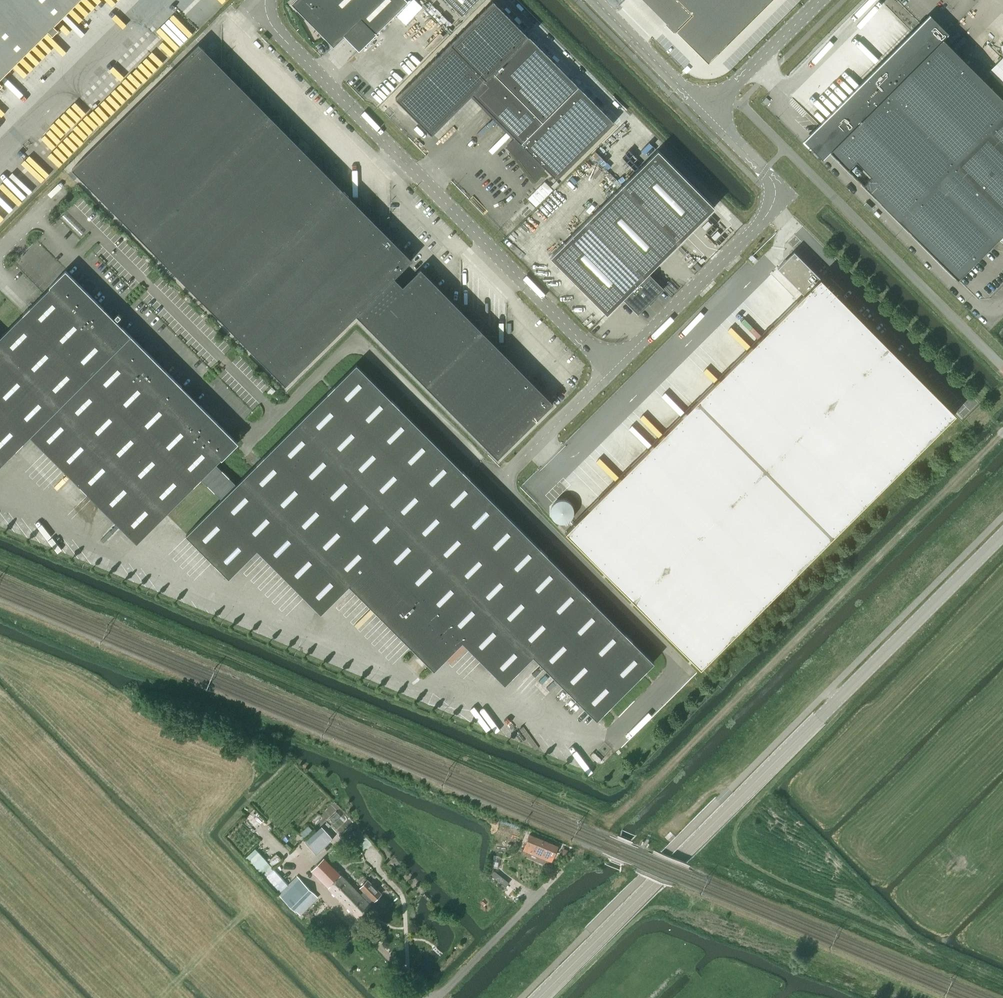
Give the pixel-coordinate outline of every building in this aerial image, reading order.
[(49,31),(53,35),(58,29),(54,25),(80,0),(0,0),(0,79),(49,31)] [(291,4),(334,47),(361,20),(375,34),(407,2),(406,0),(294,0),(291,4)] [(462,14),(476,0),(448,0),(462,14)] [(703,55),(704,56),(706,56),(707,56),(708,56),(710,56),(711,56),(712,55),(713,55),(768,0),(647,0),(703,55)] [(431,134),(472,94),(515,137),(511,141),(516,147),(513,150),(518,157),(534,179),(535,178),(534,178),(545,167),(556,179),(614,122),(529,36),(493,1),(396,98),(431,134)] [(830,151),(957,278),(1002,232),(1002,99),(943,39),(948,33),(929,14),(803,140),(822,159),(830,151)] [(179,277),(305,152),(299,145),(299,135),(289,135),(290,125),(280,125),(280,116),(270,115),(270,106),(260,106),(260,96),(251,96),(251,86),(241,86),(241,76),(231,76),(231,66),(221,66),(199,44),(72,169),(179,277)] [(989,71),(1002,85),(1002,57),(989,71)] [(715,206),(658,149),(550,256),(608,313),(624,297),(639,312),(665,287),(649,272),(715,206)] [(305,152),(179,277),(285,385),(356,315),(394,277),(412,259),(390,237),(390,227),(380,227),(380,217),(370,217),(370,207),(360,207),(360,197),(351,197),(351,187),(341,187),(341,178),(331,178),(331,168),(321,168),(321,158),(312,158),(305,152)] [(803,294),(565,531),(700,667),(955,413),(796,253),(794,251),(786,259),(777,268),(803,294)] [(394,277),(356,315),(497,458),(553,402),(506,355),(506,345),(496,345),(496,335),(487,335),(480,329),(480,319),(471,319),(471,309),(461,309),(420,268),(402,286),(394,277)] [(30,435),(137,542),(201,478),(221,499),(186,534),(229,577),(257,549),(321,613),(349,584),(434,669),(462,641),(505,683),(533,655),(597,719),(654,662),(356,364),(236,484),(216,464),(222,457),(222,456),(236,442),(116,322),(121,316),(114,309),(109,314),(66,272),(52,286),(0,337),(0,466),(30,435)] [(311,847),(315,844),(321,850),(329,843),(324,837),(327,835),(320,827),(305,841),(311,847)] [(360,829),(354,833),(361,841),(366,837),(360,829)] [(530,834),(526,844),(529,846),(527,851),(529,852),(537,855),(543,840),(530,834)] [(543,840),(537,855),(545,858),(547,859),(550,854),(553,856),(558,846),(543,840)] [(374,901),(364,891),(360,894),(324,857),(311,870),(358,917),(374,901)] [(295,911),(300,907),(314,893),(299,878),(281,896),(280,896),(281,897),(288,904),(295,911)] [(360,887),(364,891),(374,901),(381,894),(367,880),(360,887)]
